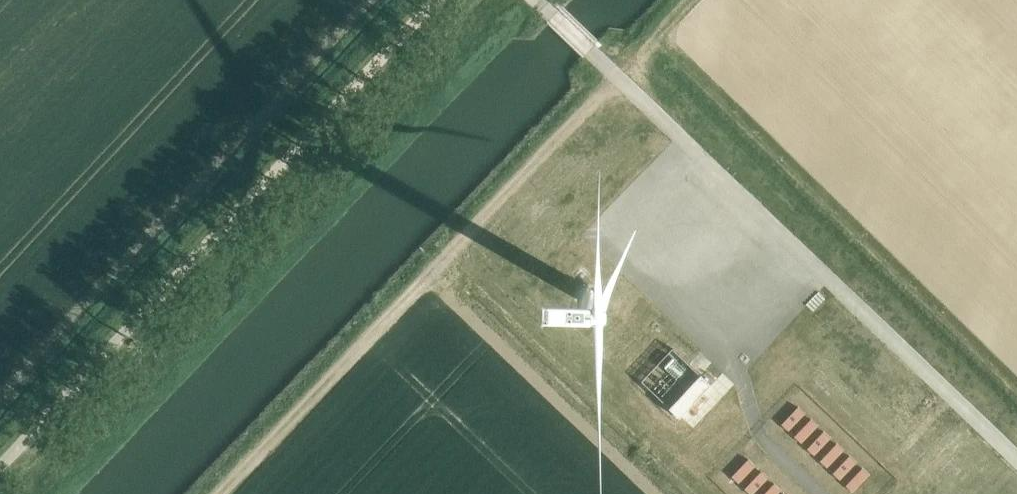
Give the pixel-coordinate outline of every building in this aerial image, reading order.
[(700,376),(669,409),(679,418),(709,385),(700,376)] [(806,414),(798,407),(781,425),(789,432),(806,414)] [(819,426),(811,419),(794,437),(802,444),(819,426)] [(832,439),(824,432),(807,449),(815,456),(832,439)] [(845,451),(837,444),(820,461),(828,468),(845,451)] [(858,463),(850,456),(833,473),(841,481),(858,463)] [(756,467),(749,459),(732,477),(739,484),(756,467)] [(870,476),(863,469),(846,486),(854,493),(870,476)] [(762,471),(745,489),(750,493),(754,493),(769,479),(762,471)] [(775,484),(765,493),(779,493),(782,491),(775,484)]
